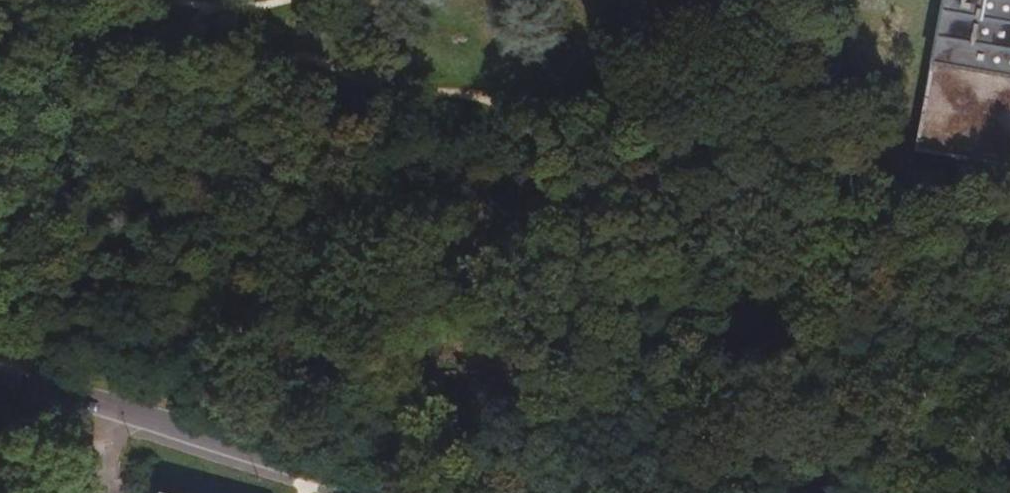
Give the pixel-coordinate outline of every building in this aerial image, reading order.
[(914,151),(1009,169),(1009,0),(940,0),(914,151)]
